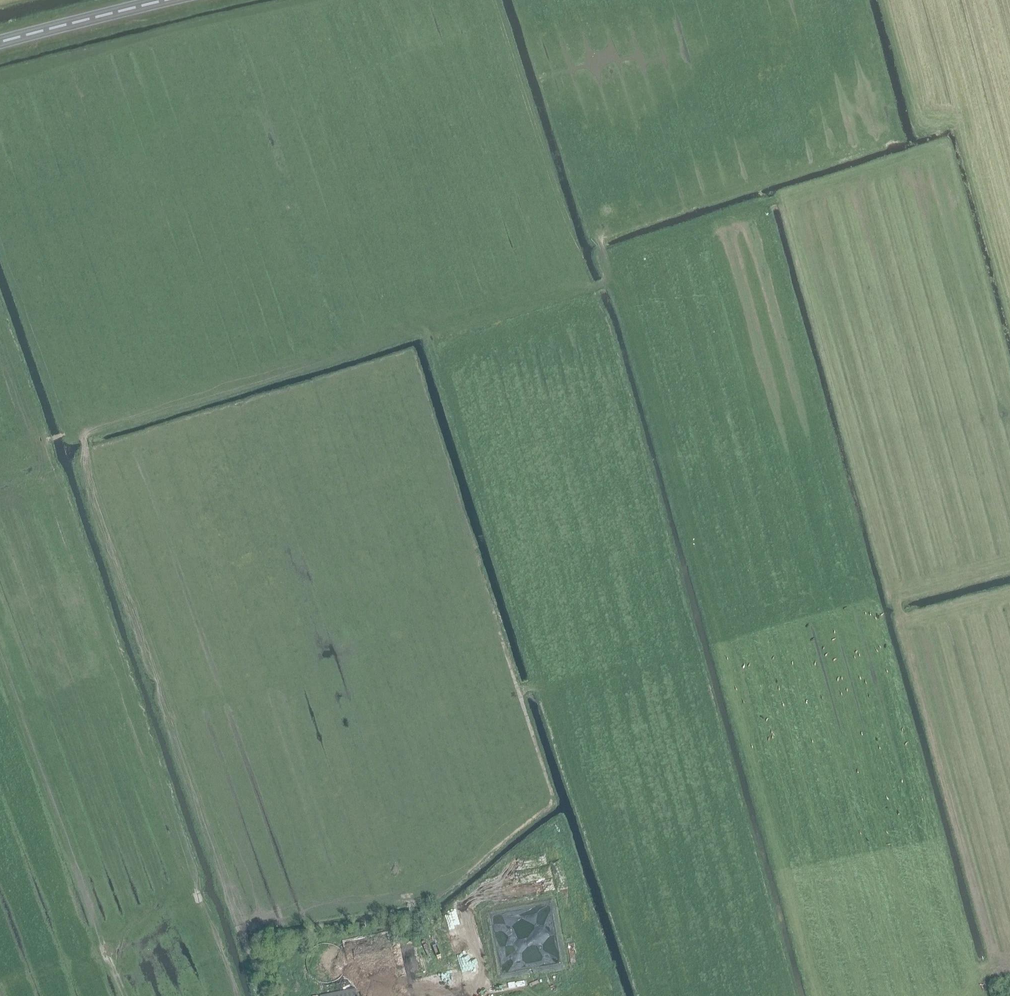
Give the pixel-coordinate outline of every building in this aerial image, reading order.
[(402,973),(421,969),(414,939),(396,944),(402,973)]
